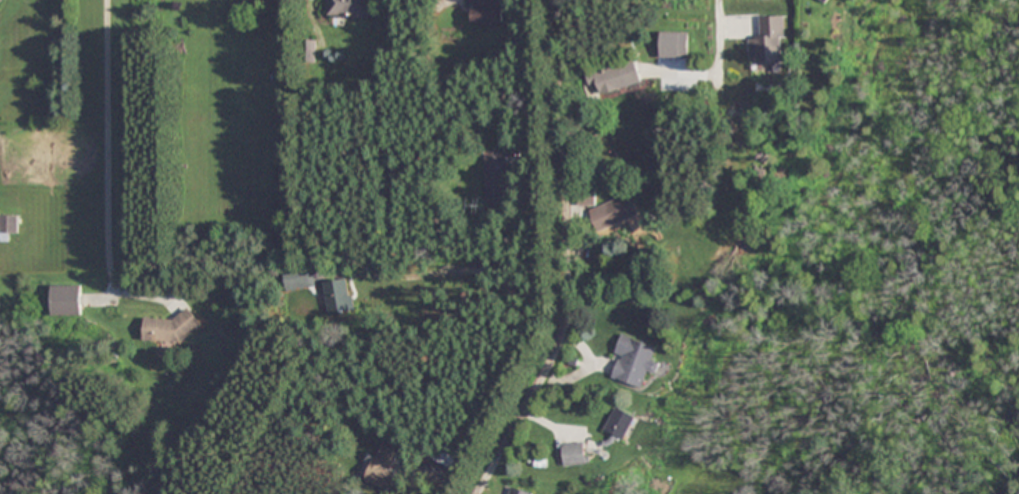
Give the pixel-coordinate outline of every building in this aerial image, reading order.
[(370,0),(328,0),(329,17),(370,16),(370,0)] [(475,8),(475,23),(502,22),(502,0),(467,0),(467,8),(475,8)] [(762,15),(763,38),(752,38),(752,61),(788,61),(787,15),(762,15)] [(601,94),(645,84),(640,60),(596,70),(601,94)] [(579,187),(579,204),(596,204),(596,187),(579,187)] [(635,193),(589,207),(597,231),(642,216),(635,193)] [(11,240),(11,232),(19,232),(19,214),(1,214),(1,240),(11,240)] [(287,288),(314,288),(313,267),(287,268),(287,288)] [(324,281),(329,311),(352,308),(348,277),(324,281)] [(51,316),(83,316),(83,284),(51,284),(51,316)] [(145,339),(196,342),(197,316),(146,314),(145,339)] [(611,376),(648,387),(661,345),(624,334),(611,376)] [(628,440),(640,416),(619,405),(607,429),(628,440)] [(408,454),(382,442),(365,479),(390,491),(408,454)] [(596,442),(565,442),(565,464),(596,464),(596,442)]
